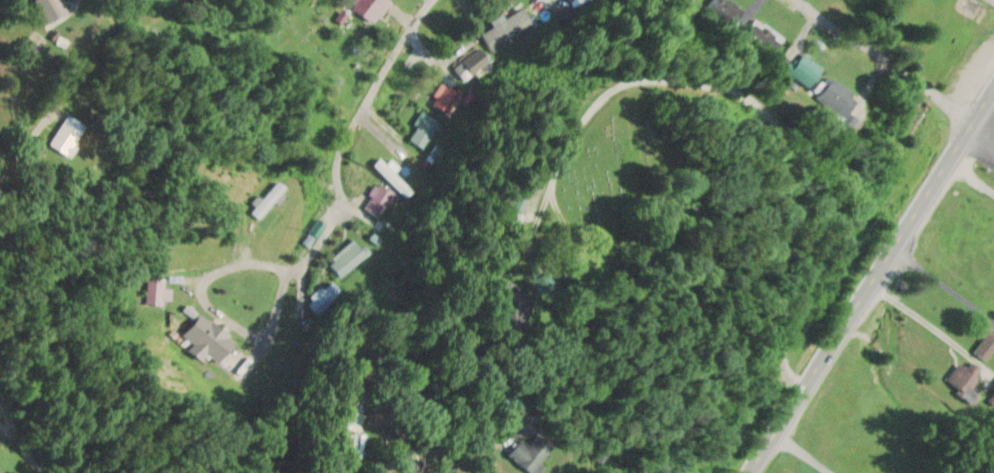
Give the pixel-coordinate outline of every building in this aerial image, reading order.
[(50,26),(73,13),(66,0),(37,0),(36,1),(50,26)] [(394,1),(393,0),(356,0),(352,5),(377,24),(394,1)] [(724,25),(739,11),(729,0),(715,0),(707,7),(724,25)] [(787,35),(754,19),(744,39),(777,55),(787,35)] [(788,72),(812,89),(828,68),(804,50),(788,72)] [(863,97),(828,77),(817,97),(851,117),(863,97)] [(460,95),(442,83),(429,103),(447,115),(460,95)] [(440,121),(422,111),(407,138),(425,148),(440,121)] [(55,143),(76,155),(92,127),(71,114),(55,143)] [(417,159),(403,149),(386,173),(400,182),(417,159)] [(254,212),(263,219),(289,186),(279,179),(254,212)] [(363,205),(379,217),(396,194),(380,182),(363,205)] [(319,236),(327,223),(319,218),(311,231),(319,236)] [(364,252),(354,240),(329,259),(339,272),(364,252)] [(307,301),(318,315),(344,294),(333,280),(307,301)] [(186,337),(198,344),(195,350),(205,357),(207,354),(225,365),(241,340),(200,315),(186,337)] [(993,327),(974,348),(987,361),(993,354),(993,328),(993,327)] [(962,362),(949,376),(967,393),(984,375),(972,364),(968,368),(962,362)] [(539,472),(544,472),(564,447),(548,435),(539,446),(528,438),(515,454),(539,472)]
